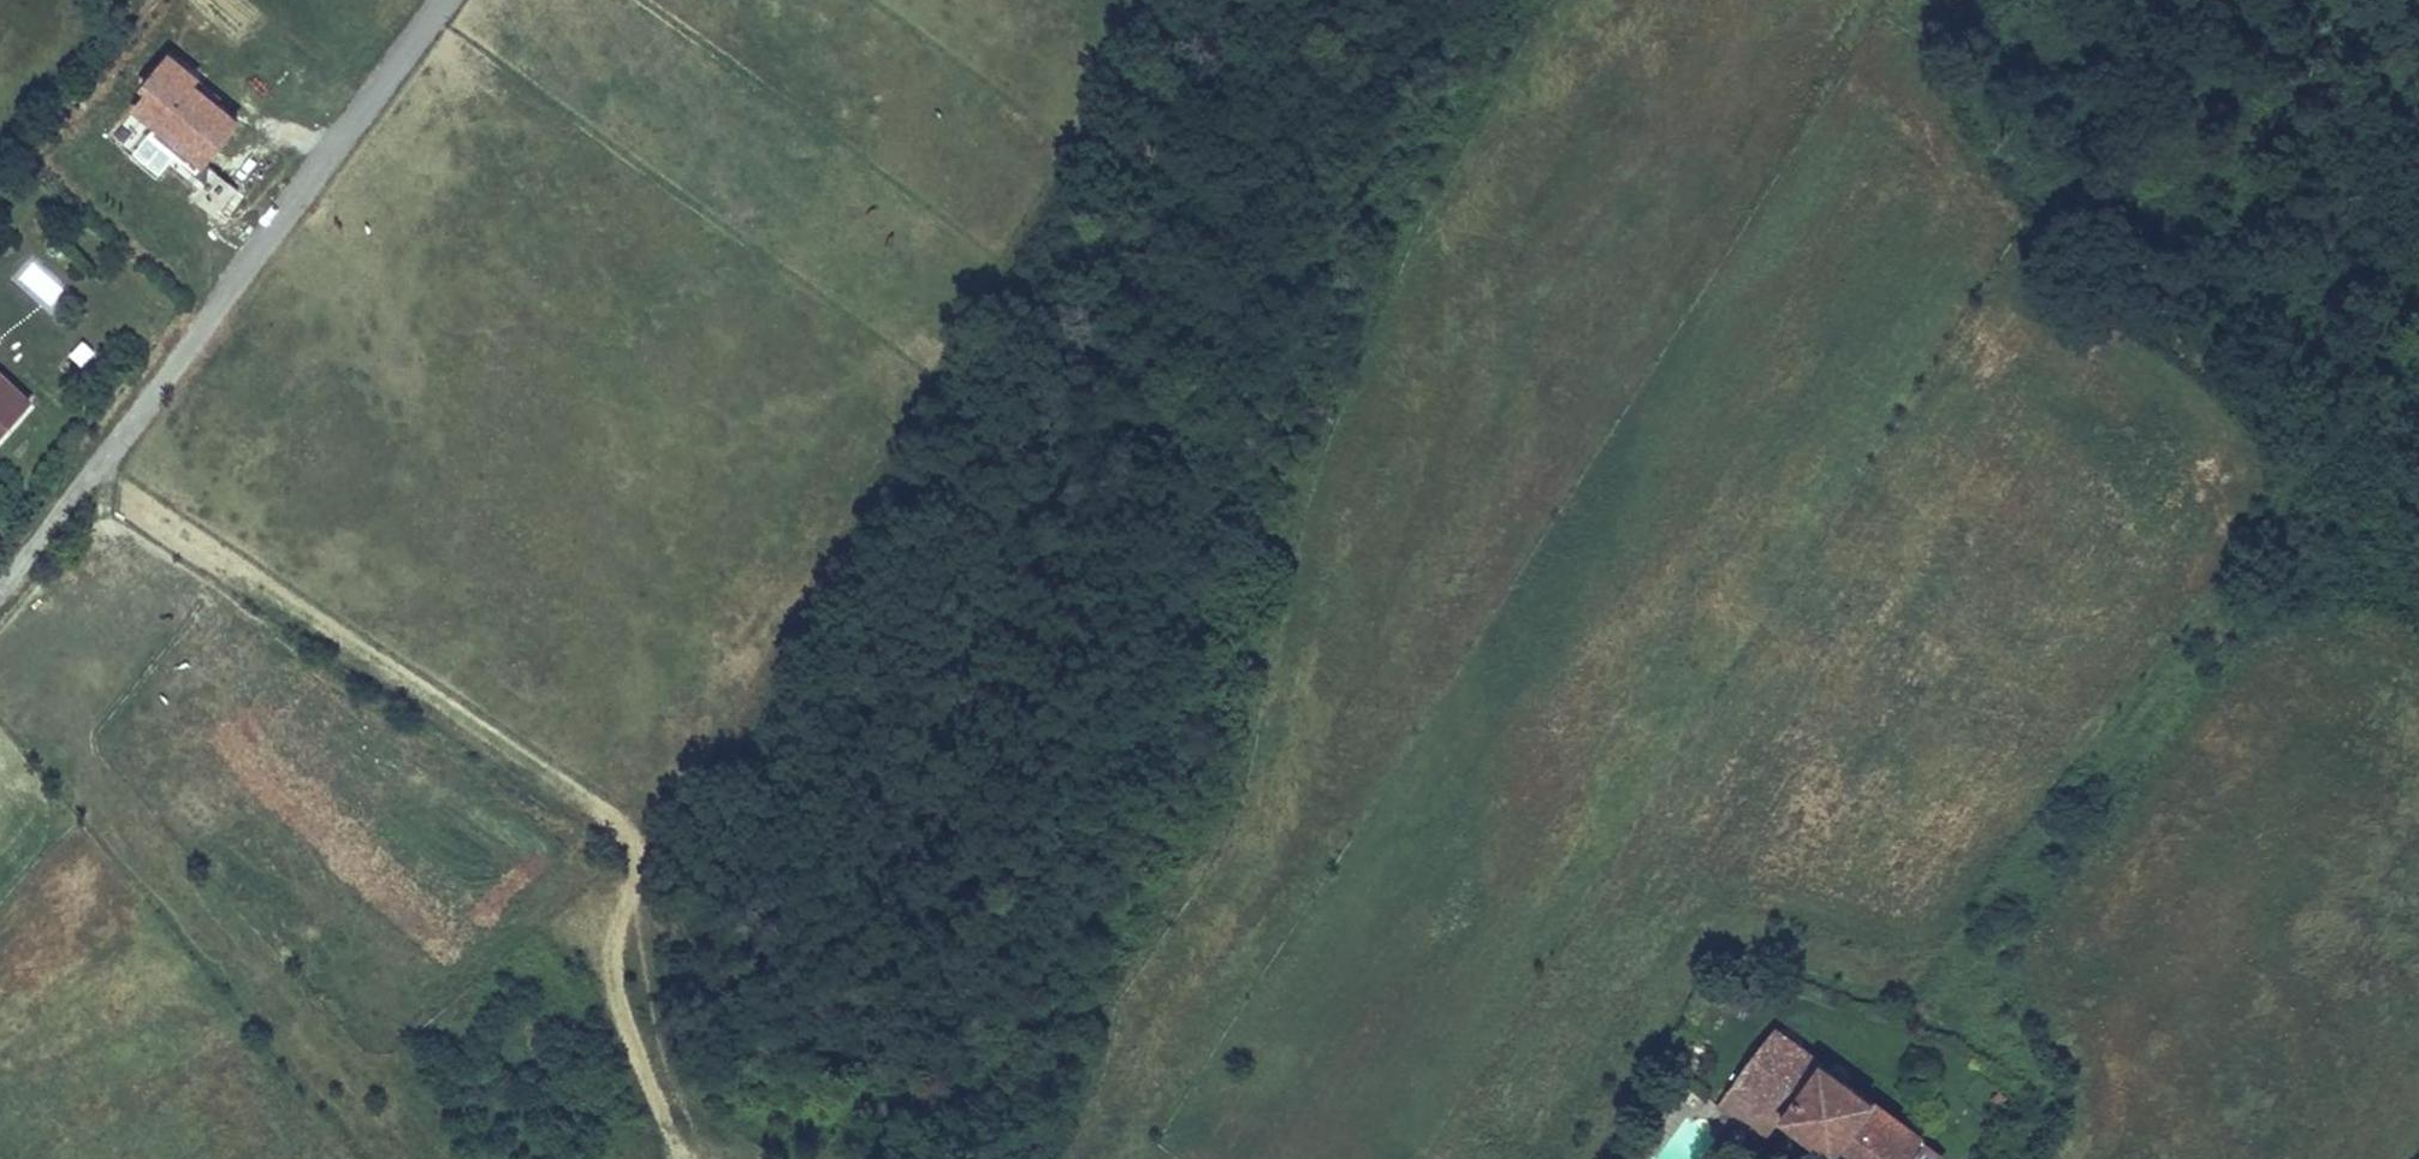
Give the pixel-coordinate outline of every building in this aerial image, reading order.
[(137,94),(144,99),(131,114),(202,173),(242,126),(197,88),(202,82),(170,55),(137,94)] [(0,377),(0,437),(30,404),(0,377)] [(1930,1147),(1775,1030),(1716,1108),(1782,1158),(1795,1141),(1819,1158),(1920,1158),(1930,1147)] [(1930,1147),(1920,1158),(1946,1158),(1930,1147)]
